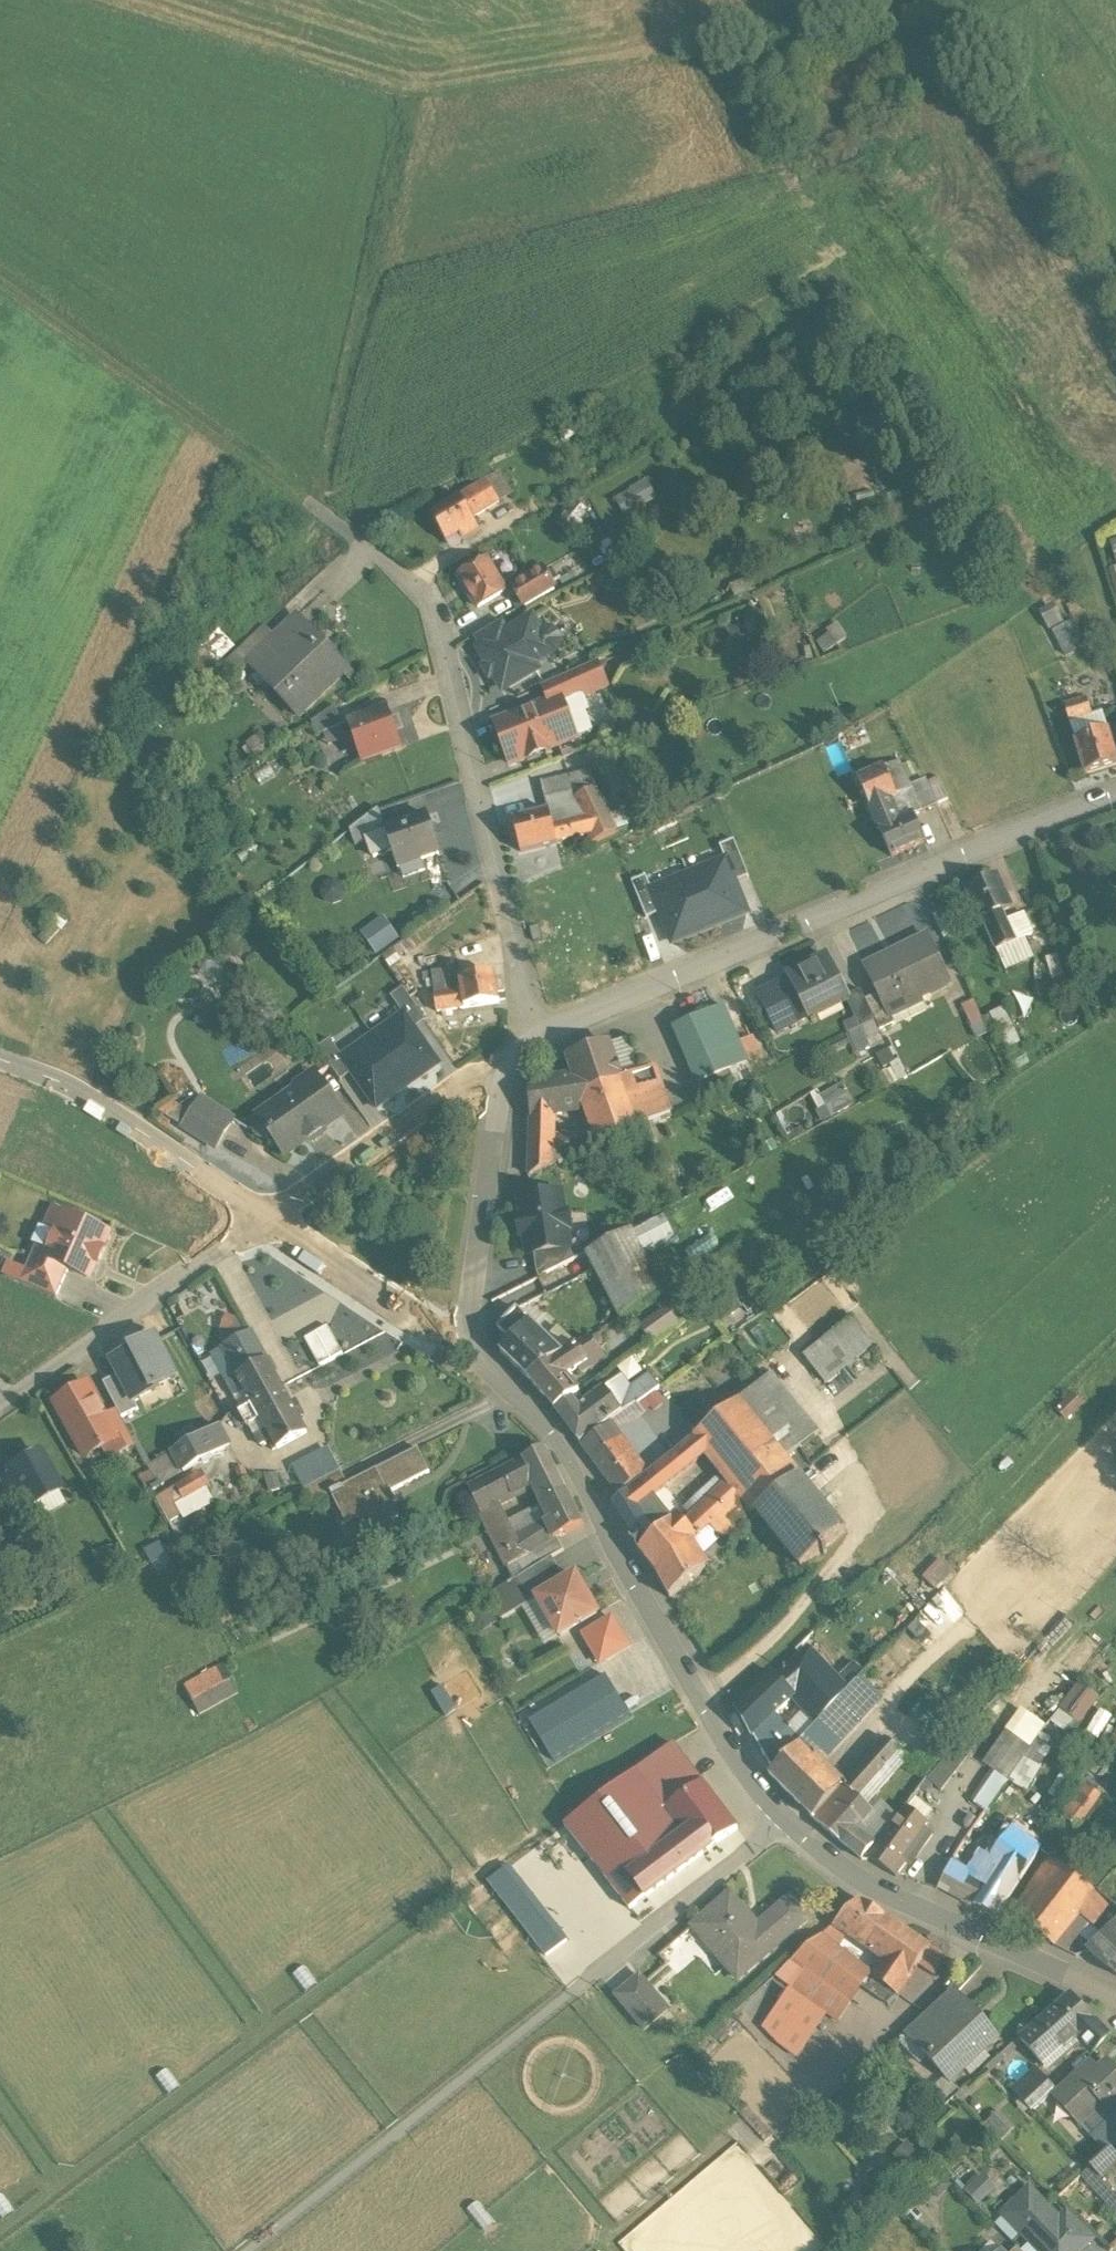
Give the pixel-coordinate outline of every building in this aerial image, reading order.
[(486,482),(460,497),(472,518),(499,502),(487,482),(486,482)] [(656,497),(647,482),(640,486),(649,501),(656,497)] [(640,486),(621,497),(630,513),(649,501),(640,486)] [(472,518),(460,497),(429,515),(446,543),(460,534),(463,540),(479,531),(472,518)] [(630,513),(621,497),(615,501),(624,516),(630,513)] [(504,592),(486,562),(474,569),(468,569),(465,571),(462,576),(459,578),(477,609),(504,592)] [(542,571),(512,588),(524,609),(554,592),(542,571)] [(1059,609),(1045,615),(1050,627),(1064,621),(1059,609)] [(761,611),(754,610),(746,615),(744,623),(748,631),(755,634),(763,632),(767,627),(768,619),(766,614),(761,611)] [(849,637),(836,619),(826,627),(829,632),(816,641),(823,651),(835,643),(837,646),(849,637)] [(297,620),(276,639),(286,649),(306,630),(297,620)] [(481,650),(480,651),(503,690),(536,671),(534,666),(535,662),(545,656),(550,655),(555,652),(558,648),(558,642),(556,636),(552,633),(546,632),(541,633),(539,634),(532,620),(509,634),(481,650)] [(502,622),(474,639),(481,650),(509,634),(502,622)] [(1082,646),(1072,624),(1057,632),(1067,653),(1082,646)] [(340,672),(305,634),(308,631),(306,630),(286,649),(276,639),(249,665),(297,716),(345,671),(343,669),(340,672)] [(248,659),(230,642),(202,672),(219,688),(248,659)] [(596,664),(543,687),(550,702),(560,698),(561,701),(582,692),(584,697),(606,687),(596,664)] [(582,692),(561,701),(569,720),(586,713),(588,708),(584,697),(582,692)] [(550,702),(494,724),(510,765),(528,758),(529,759),(548,751),(548,750),(576,739),(576,738),(569,720),(561,701),(560,698),(550,702)] [(1087,698),(1064,705),(1069,722),(1092,715),(1087,698)] [(342,727),(335,706),(311,722),(316,736),(342,727)] [(387,709),(348,723),(361,761),(400,747),(387,709)] [(586,713),(569,720),(576,738),(589,733),(591,728),(586,713)] [(1074,739),(1085,773),(1115,764),(1115,756),(1108,728),(1074,739)] [(884,768),(857,779),(870,808),(888,800),(896,796),(884,768)] [(589,771),(541,783),(545,800),(572,794),(574,800),(574,799),(597,788),(589,771)] [(574,799),(574,800),(582,819),(590,835),(589,835),(593,843),(617,832),(617,831),(616,831),(611,819),(597,788),(574,799)] [(913,815),(898,822),(888,800),(870,808),(891,856),(925,842),(913,815)] [(349,830),(354,844),(367,839),(385,833),(384,830),(377,809),(349,830)] [(549,811),(513,820),(520,852),(557,844),(557,843),(553,826),(549,811)] [(628,811),(611,819),(616,831),(617,831),(634,823),(628,811)] [(424,816),(384,830),(385,833),(367,839),(373,857),(391,850),(397,868),(437,854),(424,816)] [(582,819),(553,826),(557,843),(589,835),(590,835),(582,819)] [(727,857),(736,879),(748,875),(734,840),(719,846),(724,858),(727,857)] [(671,944),(749,913),(736,879),(727,857),(724,858),(651,887),(649,888),(659,913),(671,944)] [(659,913),(649,888),(651,887),(647,876),(632,882),(646,918),(659,913)] [(996,878),(968,890),(982,920),(996,950),(1016,941),(1002,911),(1009,907),(996,878)] [(955,933),(944,910),(932,916),(944,939),(955,933)] [(362,931),(375,952),(397,938),(384,917),(362,931)] [(948,980),(926,936),(895,951),(896,954),(866,969),(878,994),(887,1014),(889,1013),(920,998),(918,994),(948,980)] [(826,956),(788,975),(790,980),(809,1017),(845,999),(847,998),(846,997),(826,956)] [(494,975),(460,980),(462,990),(464,1008),(498,1003),(494,975)] [(778,1032),(809,1017),(790,980),(760,995),(778,1032)] [(404,1013),(414,1029),(425,1021),(403,988),(392,996),(404,1013)] [(462,990),(434,994),(436,1011),(464,1008),(462,990)] [(860,990),(846,997),(847,998),(845,999),(859,1028),(875,1021),(865,1000),(860,990)] [(878,994),(865,1000),(875,1021),(880,1031),(894,1024),(889,1013),(887,1014),(878,994)] [(983,1022),(973,1001),(962,1007),(972,1028),(983,1022)] [(722,1005),(673,1027),(699,1084),(748,1063),(744,1053),(739,1043),(722,1005)] [(414,1029),(404,1013),(373,1035),(408,1086),(439,1064),(414,1029)] [(983,1022),(972,1028),(977,1038),(989,1032),(984,1022),(983,1022)] [(408,1086),(373,1035),(341,1057),(352,1073),(376,1108),(408,1086)] [(751,1038),(739,1043),(744,1053),(756,1048),(751,1038)] [(340,1081),(352,1073),(341,1057),(329,1039),(317,1047),(340,1081)] [(610,1044),(567,1059),(573,1076),(574,1076),(577,1094),(623,1080),(623,1079),(610,1044)] [(886,1071),(901,1063),(892,1046),(877,1054),(886,1071)] [(654,1067),(623,1079),(623,1080),(635,1128),(671,1114),(654,1067)] [(315,1075),(257,1116),(260,1119),(257,1122),(255,1125),(254,1128),(254,1131),(256,1134),(259,1137),(262,1138),(266,1137),(270,1134),(282,1150),(290,1152),(308,1140),(309,1141),(325,1130),(324,1129),(338,1119),(340,1110),(315,1075)] [(573,1076),(528,1083),(531,1116),(552,1113),(561,1111),(579,1108),(577,1094),(574,1076),(573,1076)] [(623,1080),(577,1094),(579,1108),(585,1107),(590,1122),(597,1142),(597,1143),(635,1128),(623,1080)] [(851,1104),(841,1085),(822,1096),(832,1115),(851,1104)] [(233,1119),(201,1098),(183,1127),(215,1147),(233,1119)] [(561,1111),(552,1113),(552,1122),(563,1120),(561,1111)] [(552,1113),(531,1116),(529,1175),(531,1175),(551,1165),(551,1145),(552,1113)] [(590,1122),(556,1139),(556,1145),(551,1145),(551,1165),(597,1142),(590,1122)] [(561,1194),(519,1200),(522,1218),(518,1219),(520,1237),(525,1236),(528,1255),(534,1254),(569,1248),(566,1230),(571,1229),(568,1212),(564,1212),(561,1194)] [(649,1247),(677,1234),(668,1214),(640,1227),(649,1247)] [(105,1234),(70,1218),(62,1235),(56,1232),(47,1253),(44,1259),(67,1269),(85,1277),(92,1261),(96,1262),(100,1251),(98,1250),(105,1234)] [(630,1231),(617,1239),(587,1254),(620,1318),(661,1292),(630,1231)] [(67,1269),(44,1259),(47,1253),(34,1247),(19,1281),(54,1297),(67,1269)] [(569,1248),(534,1254),(537,1272),(539,1277),(575,1260),(569,1248)] [(516,1309),(498,1327),(511,1340),(529,1322),(516,1309)] [(666,1311),(641,1329),(651,1342),(678,1323),(670,1312),(666,1311)] [(871,1347),(848,1320),(804,1354),(827,1382),(871,1347)] [(563,1355),(529,1322),(511,1340),(501,1351),(528,1378),(545,1366),(546,1365),(563,1355)] [(305,1339),(320,1365),(342,1353),(328,1327),(305,1339)] [(250,1331),(221,1347),(229,1361),(258,1346),(250,1331)] [(176,1377),(154,1336),(131,1348),(132,1350),(112,1361),(119,1374),(133,1401),(156,1390),(155,1388),(176,1377)] [(589,1340),(577,1347),(587,1364),(599,1356),(589,1340)] [(281,1387),(258,1346),(229,1361),(237,1376),(245,1390),(252,1402),(281,1387)] [(563,1355),(546,1365),(545,1366),(528,1378),(542,1393),(559,1383),(564,1379),(587,1364),(577,1347),(565,1353),(563,1355)] [(133,1401),(119,1374),(103,1382),(118,1411),(121,1417),(137,1409),(133,1401)] [(620,1376),(604,1388),(622,1412),(633,1405),(637,1402),(638,1404),(659,1389),(660,1388),(650,1375),(630,1389),(620,1376)] [(774,1444),(784,1457),(815,1431),(770,1375),(738,1401),(774,1444)] [(237,1376),(226,1382),(234,1397),(245,1390),(237,1376)] [(569,1386),(564,1379),(559,1383),(564,1390),(569,1386)] [(559,1383),(542,1393),(555,1409),(571,1398),(571,1397),(569,1398),(564,1390),(559,1383)] [(105,1417),(87,1385),(56,1403),(86,1457),(113,1442),(118,1439),(105,1417)] [(253,1405),(239,1413),(247,1426),(260,1418),(266,1429),(271,1438),(277,1449),(306,1433),(281,1387),(252,1402),(253,1405)] [(578,1407),(562,1419),(580,1443),(622,1412),(604,1388),(578,1407)] [(571,1398),(555,1409),(562,1419),(578,1407),(571,1398)] [(738,1401),(695,1437),(707,1452),(730,1480),(774,1444),(738,1401)] [(638,1404),(637,1402),(633,1405),(637,1411),(641,1408),(638,1404)] [(121,1417),(118,1411),(105,1417),(118,1439),(113,1442),(120,1455),(136,1446),(121,1417)] [(644,1474),(608,1425),(581,1445),(618,1495),(644,1474)] [(219,1426),(173,1451),(183,1471),(230,1446),(219,1426)] [(266,1429),(255,1436),(260,1445),(271,1438),(266,1429)] [(695,1437),(627,1491),(637,1508),(707,1452),(695,1437)] [(774,1444),(730,1480),(756,1512),(799,1476),(784,1457),(774,1444)] [(347,1484),(330,1492),(330,1493),(333,1497),(335,1496),(334,1495),(337,1494),(349,1519),(359,1514),(368,1532),(374,1529),(381,1543),(398,1535),(391,1520),(399,1516),(387,1493),(429,1472),(418,1448),(347,1484)] [(545,1449),(500,1471),(512,1496),(536,1485),(545,1504),(566,1493),(545,1449)] [(59,1490),(38,1452),(8,1469),(11,1475),(24,1498),(29,1507),(59,1490)] [(340,1470),(303,1489),(311,1503),(330,1493),(330,1492),(347,1484),(340,1470)] [(500,1471),(467,1488),(489,1531),(503,1524),(495,1507),(502,1504),(501,1501),(512,1496),(500,1471)] [(11,1475),(0,1481),(0,1484),(11,1505),(24,1498),(11,1475)] [(799,1476),(756,1512),(801,1568),(811,1560),(824,1549),(845,1532),(799,1476)] [(206,1488),(200,1491),(193,1478),(168,1492),(183,1518),(213,1502),(206,1488)] [(637,1508),(627,1491),(611,1505),(639,1550),(655,1536),(637,1508)] [(545,1504),(544,1504),(551,1519),(545,1522),(554,1538),(554,1539),(556,1538),(582,1525),(566,1493),(545,1504)] [(716,1496),(686,1524),(697,1536),(708,1525),(721,1513),(726,1508),(716,1496)] [(726,1508),(721,1513),(733,1526),(748,1512),(737,1497),(726,1508)] [(721,1513),(708,1525),(721,1538),(733,1526),(721,1513)] [(639,1550),(639,1551),(657,1573),(688,1544),(697,1536),(686,1524),(678,1515),(655,1536),(639,1550)] [(545,1522),(517,1536),(527,1555),(529,1555),(554,1538),(545,1522)] [(527,1555),(517,1536),(510,1539),(503,1524),(489,1531),(507,1566),(527,1555)] [(554,1538),(529,1555),(535,1566),(551,1557),(563,1549),(556,1538),(554,1539),(554,1538)] [(688,1544),(657,1573),(670,1597),(706,1569),(688,1544)] [(95,1551),(99,1564),(118,1558),(114,1545),(95,1551)] [(832,1559),(824,1549),(811,1560),(819,1570),(832,1559)] [(535,1566),(517,1577),(532,1602),(538,1599),(537,1597),(565,1581),(551,1557),(535,1566)] [(565,1581),(537,1597),(538,1599),(559,1635),(597,1613),(575,1575),(565,1581)] [(611,1621),(583,1637),(601,1667),(629,1650),(611,1621)] [(837,1680),(808,1650),(778,1677),(779,1678),(793,1695),(792,1696),(817,1722),(847,1691),(837,1680)] [(854,1663),(837,1680),(847,1691),(855,1682),(855,1681),(863,1672),(854,1663)] [(218,1666),(186,1681),(201,1712),(241,1692),(234,1679),(227,1682),(218,1666)] [(528,1724),(552,1765),(629,1719),(604,1678),(528,1724)] [(779,1678),(749,1704),(748,1703),(737,1712),(752,1737),(792,1696),(793,1695),(779,1678)] [(817,1722),(797,1745),(814,1759),(871,1697),(855,1682),(847,1691),(817,1722)] [(1060,1709),(1081,1723),(1099,1698),(1078,1683),(1060,1709)] [(442,1684),(432,1691),(446,1711),(456,1704),(442,1684)] [(817,1722),(792,1696),(752,1737),(773,1769),(797,1745),(817,1722)] [(1018,1739),(994,1772),(1006,1780),(1030,1747),(1029,1746),(1028,1746),(1018,1739)] [(884,1741),(844,1786),(858,1798),(898,1753),(884,1741)] [(956,1783),(956,1743),(927,1743),(928,1784),(956,1783)] [(672,1744),(564,1825),(630,1909),(736,1829),(673,1744),(673,1745),(672,1744)] [(814,1759),(797,1745),(773,1769),(769,1773),(812,1817),(840,1786),(833,1780),(817,1765),(819,1763),(814,1759)] [(994,1772),(988,1781),(987,1781),(972,1801),(986,1809),(1006,1780),(994,1772)] [(858,1798),(844,1786),(814,1819),(861,1859),(874,1844),(859,1833),(855,1829),(872,1811),(858,1798)] [(1081,1795),(1068,1811),(1083,1823),(1096,1807),(1081,1795)] [(895,1821),(867,1859),(889,1874),(897,1877),(901,1868),(896,1864),(899,1860),(916,1836),(895,1821)] [(1040,1850),(1013,1829),(996,1855),(1025,1873),(1040,1850)] [(951,1864),(938,1889),(995,1920),(1025,1873),(996,1855),(992,1861),(996,1864),(995,1866),(994,1868),(977,1858),(967,1874),(951,1864)] [(1094,1892),(1051,1858),(1043,1867),(1038,1876),(1046,1883),(1018,1919),(1052,1946),(1077,1914),(1094,1892)] [(512,1865),(488,1883),(535,1942),(556,1926),(558,1924),(512,1865)] [(1094,1892),(1077,1914),(1087,1922),(1089,1923),(1109,1904),(1094,1892)] [(758,1926),(730,1894),(692,1927),(738,1979),(809,1919),(791,1898),(758,1926)] [(847,1937),(861,1947),(890,1920),(863,1902),(833,1928),(847,1937)] [(1077,1914),(1052,1946),(1064,1951),(1087,1922),(1077,1914)] [(890,1920),(861,1947),(884,1962),(875,1975),(871,1980),(900,1995),(930,1949),(890,1920)] [(556,1926),(535,1942),(546,1956),(566,1940),(556,1926)] [(847,1937),(833,1928),(778,1976),(792,1988),(770,2018),(763,2028),(800,2056),(828,2019),(838,2025),(871,1980),(875,1975),(838,1950),(847,1937)] [(1109,1933),(1089,1952),(1101,1960),(1115,1975),(1115,1939),(1109,1933)] [(639,1976),(615,1996),(634,2017),(657,1997),(639,1976)] [(953,1993),(907,2036),(908,2037),(913,2033),(932,2053),(927,2058),(950,2082),(995,2039),(980,2023),(976,2026),(962,2011),(966,2007),(953,1993)] [(1071,1995),(1021,2039),(1044,2066),(1078,2036),(1095,2021),(1071,1995)] [(657,1997),(634,2017),(644,2029),(668,2010),(657,1997)] [(881,2011),(877,2015),(883,2020),(890,2014),(884,2008),(881,2011)] [(1095,2021),(1078,2036),(1095,2053),(1110,2036),(1095,2021)] [(907,2038),(901,2032),(898,2035),(894,2039),(900,2044),(907,2038)] [(1054,2096),(1079,2123),(1102,2103),(1113,2115),(1115,2112),(1115,2072),(1107,2062),(1096,2073),(1089,2066),(1091,2064),(1090,2063),(1054,2096)] [(1035,2070),(1014,2089),(1019,2095),(1040,2075),(1035,2070)] [(1040,2075),(1019,2095),(1033,2110),(1052,2093),(1055,2091),(1040,2075)] [(1102,2103),(1079,2123),(1091,2136),(1113,2115),(1102,2103)] [(912,2144),(897,2158),(907,2168),(922,2154),(912,2144)] [(1090,2167),(1092,2170),(1101,2179),(1115,2165),(1115,2155),(1110,2148),(1090,2167)] [(1076,2160),(1055,2178),(1063,2187),(1083,2169),(1076,2160)] [(1101,2179),(1092,2170),(1084,2178),(1096,2191),(1104,2183),(1101,2179)] [(981,2179),(968,2192),(978,2203),(992,2190),(981,2179)] [(1096,2191),(1115,2213),(1115,2195),(1104,2183),(1096,2191)] [(1029,2189),(1010,2208),(1029,2227),(1022,2234),(1039,2250),(1080,2250),(1081,2250),(1064,2232),(1074,2222),(1066,2214),(1059,2220),(1029,2189)]
